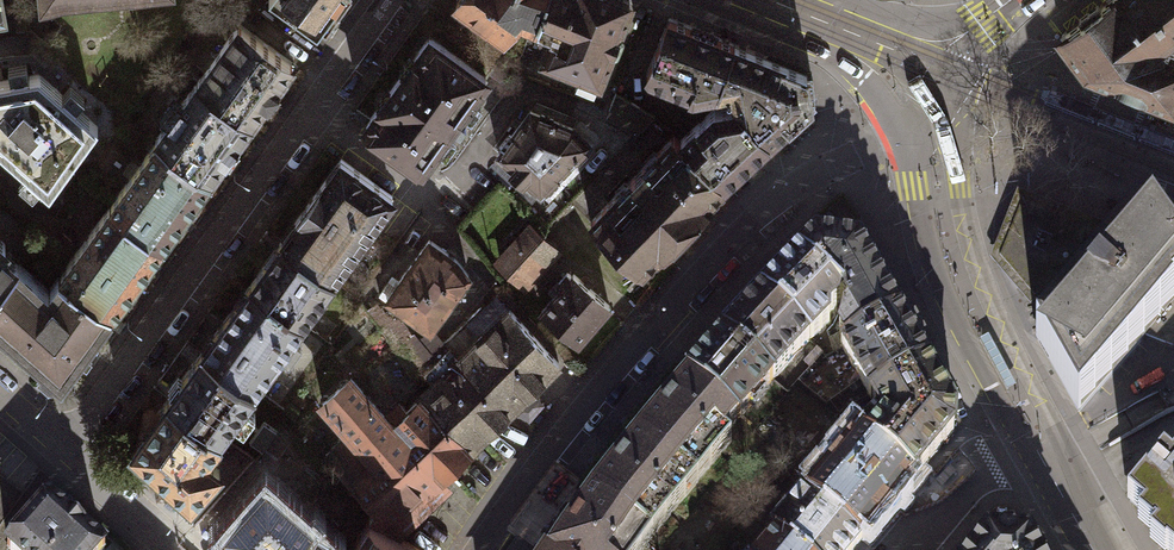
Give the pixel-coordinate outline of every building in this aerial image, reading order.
[(317,29),(338,0),(278,0),(317,29)] [(538,13),(543,0),(455,0),(505,36),(520,15),(517,13),(520,6),(538,13)] [(538,13),(534,22),(554,30),(543,56),(599,78),(612,47),(616,48),(623,31),(619,29),(630,2),(625,0),(543,0),(538,13)] [(1061,34),(1087,68),(1173,102),(1173,100),(1173,51),(1164,47),(1161,42),(1173,32),(1173,0),(1107,0),(1061,34)] [(693,92),(717,87),(734,43),(669,18),(647,71),(650,75),(693,92)] [(239,24),(197,82),(250,121),(293,63),(239,24)] [(430,37),(366,125),(422,166),(453,123),(460,128),(467,119),(460,114),(486,78),(447,50),(430,37)] [(807,72),(734,43),(717,87),(734,84),(737,104),(769,139),(811,101),(807,72)] [(0,80),(0,150),(49,194),(98,126),(39,73),(0,80)] [(197,82),(155,140),(157,141),(209,178),(250,121),(197,82)] [(655,116),(615,92),(609,109),(605,120),(633,137),(641,129),(642,130),(655,116)] [(681,139),(724,181),(769,139),(737,104),(715,108),(681,139)] [(531,110),(498,155),(540,193),(589,143),(573,126),(531,110)] [(706,200),(724,181),(681,139),(680,140),(674,135),(590,222),(639,269),(661,246),(667,246),(674,239),(674,233),(693,214),(699,214),(706,206),(706,200)] [(157,141),(110,206),(162,243),(209,178),(157,141)] [(341,158),(282,241),(334,278),(393,196),(341,158)] [(1127,235),(1017,191),(990,259),(1031,306),(1056,288),(1070,300),(1096,271),(1091,267),(1108,247),(1114,250),(1127,235)] [(110,206),(60,275),(111,312),(162,243),(110,206)] [(1019,218),(1002,260),(1010,268),(1023,286),(1027,283),(1037,297),(1078,268),(1085,230),(1046,214),(1040,226),(1019,218)] [(1108,247),(1091,267),(1096,271),(1070,300),(1036,340),(1078,414),(1146,335),(1173,303),(1173,239),(1137,224),(1127,235),(1114,250),(1108,247)] [(532,229),(501,264),(524,285),(555,250),(532,229)] [(19,264),(2,249),(6,243),(0,238),(0,285),(19,264)] [(429,240),(387,298),(430,329),(469,275),(455,259),(429,240)] [(282,241),(250,284),(302,321),(334,278),(282,241)] [(816,241),(799,258),(842,300),(851,314),(843,318),(840,332),(840,335),(847,346),(899,316),(859,247),(816,241)] [(799,258),(762,296),(809,342),(830,321),(829,313),(842,300),(799,258)] [(111,312),(60,275),(48,290),(19,264),(0,285),(0,330),(61,385),(112,314),(111,312)] [(563,287),(541,311),(577,342),(609,305),(573,274),(572,276),(568,273),(559,283),(563,287)] [(254,388),(302,321),(250,284),(202,350),(254,388)] [(762,296),(723,337),(773,381),(809,342),(762,296)] [(1146,335),(1173,346),(1173,303),(1146,335)] [(453,364),(435,382),(487,434),(559,364),(509,309),(459,359),(452,351),(447,357),(453,364)] [(927,365),(899,316),(847,346),(842,349),(870,398),(871,397),(927,365)] [(723,337),(688,377),(738,421),(773,381),(723,337)] [(403,357),(412,368),(430,354),(422,343),(403,357)] [(219,435),(254,388),(202,350),(167,398),(219,435)] [(885,421),(868,440),(915,478),(954,431),(956,414),(927,365),(871,397),(885,421)] [(688,377),(640,434),(697,483),(732,443),(725,436),(738,421),(688,377)] [(349,432),(326,454),(341,472),(374,508),(369,518),(388,531),(442,477),(385,416),(351,378),(323,403),(349,432)] [(399,404),(385,416),(442,477),(487,434),(435,382),(406,410),(399,404)] [(205,454),(219,435),(167,398),(132,447),(191,499),(220,465),(205,454)] [(278,462),(295,437),(281,427),(263,451),(278,462)] [(868,440),(859,432),(807,494),(863,540),(915,478),(868,440)] [(640,434),(592,493),(652,538),(697,483),(640,434)] [(1172,467),(1164,460),(1127,501),(1144,515),(1138,522),(1154,536),(1149,541),(1159,549),(1173,549),(1173,465),(1172,467)] [(323,547),(333,536),(309,515),(302,508),(266,477),(222,526),(226,530),(221,536),(235,549),(241,543),(249,549),(327,549),(323,547)] [(805,492),(772,532),(777,536),(794,549),(855,549),(863,540),(807,494),(805,492)] [(592,493),(552,549),(644,549),(652,538),(592,493)] [(8,549),(105,549),(52,501),(8,549)] [(369,518),(350,549),(418,549),(388,531),(369,518)] [(777,536),(765,549),(794,549),(777,536)] [(1029,542),(989,538),(979,549),(1034,549),(1029,542)]
